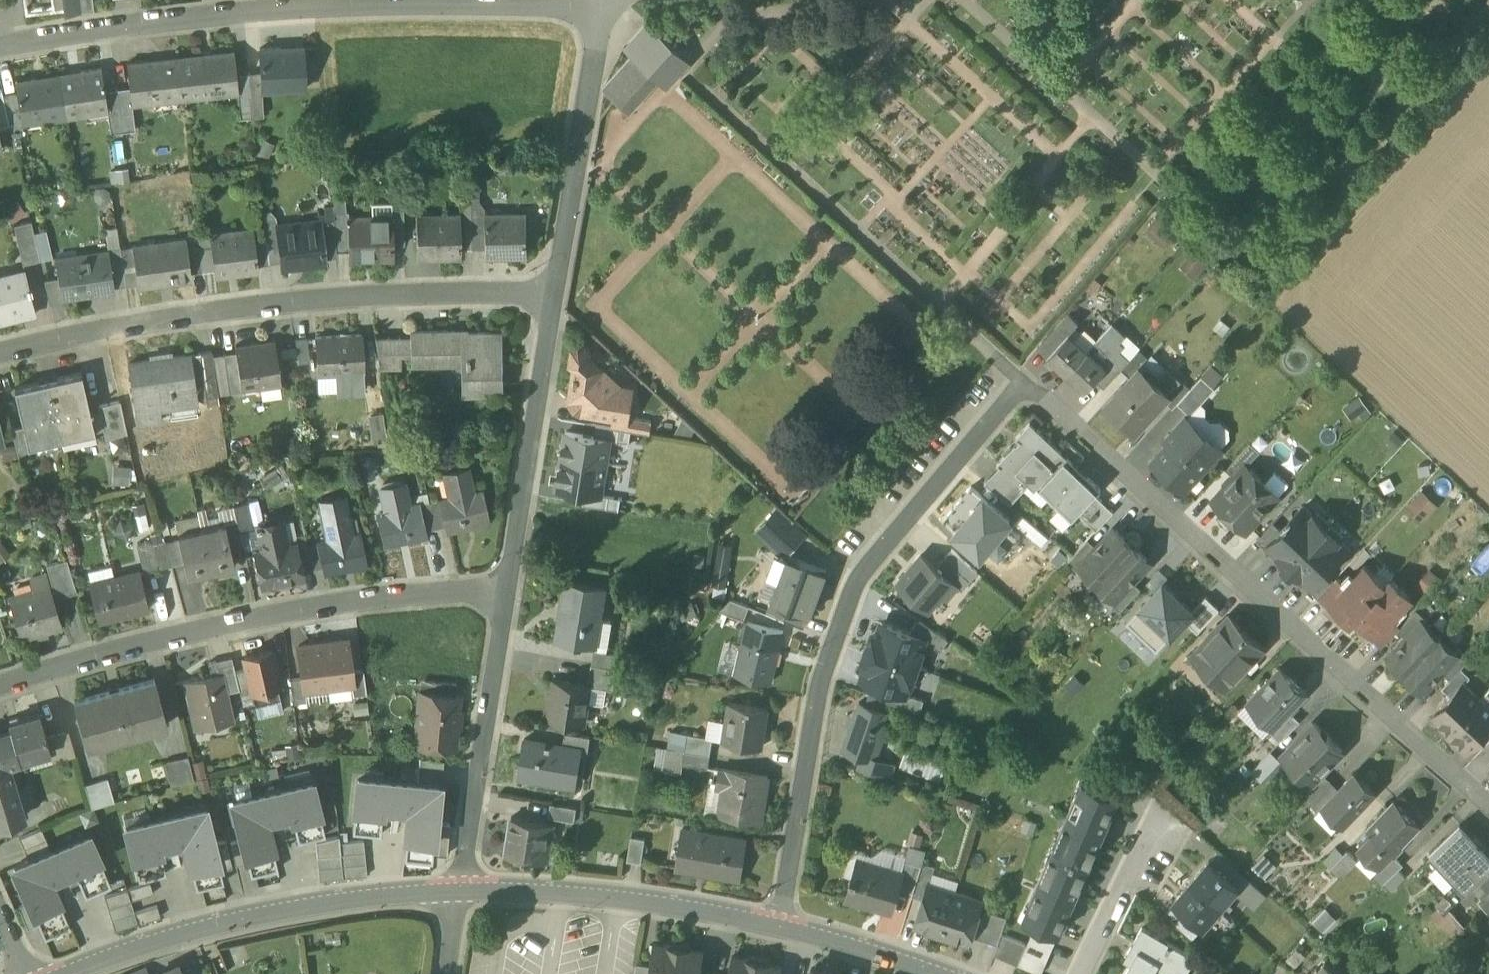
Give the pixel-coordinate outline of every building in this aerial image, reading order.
[(24,9),(51,6),(92,1),(92,0),(23,0),(24,9)] [(624,47),(628,51),(651,25),(647,21),(624,47)] [(628,51),(632,55),(657,77),(665,84),(673,76),(675,78),(683,68),(681,67),(689,58),(651,25),(628,51)] [(280,79),(281,89),(306,87),(303,49),(280,51),(280,47),(259,48),(261,72),(261,81),(280,79)] [(212,57),(180,60),(183,88),(215,84),(215,93),(237,91),(235,74),(233,50),(211,52),(212,57)] [(635,102),(657,77),(632,55),(603,87),(615,98),(622,90),(635,102)] [(152,91),(183,88),(180,60),(148,64),(148,60),(127,62),(129,86),(131,104),(153,101),(152,91)] [(80,76),(59,79),(65,116),(88,112),(86,104),(105,101),(104,90),(100,68),(80,71),(80,76)] [(261,72),(248,73),(252,117),(264,116),(261,81),(261,72)] [(240,118),(252,117),(248,73),(235,74),(237,91),(240,118)] [(40,120),(65,116),(59,79),(35,83),(35,78),(14,82),(16,93),(20,114),(38,111),(40,120)] [(129,86),(117,88),(122,131),(134,130),(131,104),(129,86)] [(110,133),(122,131),(117,88),(104,90),(105,101),(110,133)] [(0,89),(0,126),(9,124),(3,95),(1,89),(0,89)] [(628,109),(635,102),(622,90),(615,98),(628,109)] [(9,124),(11,134),(23,133),(20,114),(16,93),(3,95),(9,124)] [(471,232),(471,208),(471,201),(459,201),(460,225),(460,232),(461,247),(471,247),(471,232)] [(392,244),(404,244),(403,202),(391,203),(391,225),(392,244)] [(371,203),(371,216),(373,216),(373,226),(391,225),(391,203),(371,203)] [(484,208),(471,208),(471,232),(483,232),(483,214),(484,214),(484,208)] [(334,217),(336,251),(349,250),(348,217),(347,212),(333,213),(334,217)] [(439,253),(439,257),(461,257),(461,247),(460,232),(460,225),(441,225),(440,214),(415,215),(416,254),(439,253)] [(506,252),(506,256),(527,256),(526,223),(508,224),(508,214),(484,214),(483,214),(483,232),(484,247),(484,253),(506,252)] [(1158,214),(1148,225),(1168,243),(1178,231),(1158,214)] [(392,244),(391,225),(373,226),(373,216),(371,216),(348,217),(349,250),(349,255),(372,255),(372,259),(393,258),(392,244)] [(337,256),(336,251),(334,217),(318,219),(319,230),(321,230),(324,258),(337,256)] [(12,225),(21,264),(40,260),(33,232),(31,220),(12,225)] [(303,261),(304,265),(325,262),(324,258),(321,230),(319,230),(302,232),(300,222),(276,225),(278,235),(281,261),(281,263),(303,261)] [(45,229),(33,232),(40,260),(52,257),(45,229)] [(237,269),(237,272),(257,270),(256,264),(253,238),(236,240),(234,231),(211,234),(214,269),(215,271),(237,269)] [(471,247),(484,247),(483,232),(471,232),(471,247)] [(197,234),(198,247),(202,271),(214,269),(211,234),(210,233),(197,234)] [(278,235),(266,237),(269,263),(281,261),(278,235)] [(256,264),(269,263),(266,237),(253,238),(256,264)] [(138,283),(138,286),(160,283),(159,279),(189,275),(189,273),(186,249),(155,253),(154,242),(132,245),(138,283)] [(114,286),(125,285),(120,247),(119,245),(108,247),(109,259),(110,259),(114,286)] [(125,285),(138,283),(132,245),(120,247),(125,285)] [(1180,262),(1194,275),(1209,259),(1194,246),(1180,262)] [(109,259),(108,247),(87,249),(88,254),(90,262),(109,259)] [(189,273),(202,271),(198,247),(186,249),(189,273)] [(58,276),(61,297),(83,294),(82,291),(114,286),(110,259),(109,259),(90,262),(79,264),(78,256),(77,254),(55,257),(58,276)] [(90,262),(88,254),(78,256),(79,264),(90,262)] [(18,313),(19,316),(34,313),(28,289),(31,288),(30,284),(27,285),(23,271),(0,276),(0,317),(18,313)] [(61,297),(58,276),(44,278),(48,299),(61,297)] [(1065,317),(1048,335),(1057,343),(1069,330),(1069,331),(1074,325),(1065,317)] [(1121,366),(1129,357),(1120,348),(1124,344),(1120,340),(1125,334),(1125,333),(1112,321),(1093,342),(1088,348),(1066,371),(1085,388),(1095,377),(1106,364),(1111,358),(1121,366)] [(1080,330),(1074,325),(1069,331),(1075,336),(1080,330)] [(1080,330),(1075,336),(1088,348),(1093,342),(1093,341),(1093,336),(1086,329),(1081,330),(1080,330)] [(467,362),(468,384),(503,383),(503,332),(454,332),(454,330),(411,330),(411,336),(411,352),(412,363),(439,362),(439,357),(466,356),(466,362),(467,362)] [(1066,371),(1088,348),(1075,336),(1069,331),(1069,330),(1057,343),(1047,354),(1066,371)] [(315,336),(317,372),(334,371),(336,389),(364,387),(363,369),(362,369),(360,333),(315,336)] [(1137,345),(1125,334),(1120,340),(1124,344),(1120,348),(1129,357),(1138,347),(1137,345)] [(1047,354),(1057,343),(1048,335),(1038,346),(1047,354)] [(375,337),(379,366),(402,365),(401,353),(401,336),(375,337)] [(401,353),(411,352),(411,336),(401,336),(401,353)] [(306,339),(294,341),(298,364),(310,363),(306,339)] [(235,351),(240,384),(280,378),(275,341),(235,347),(235,351)] [(616,414),(623,415),(624,414),(624,411),(630,407),(632,396),(628,390),(628,386),(614,384),(600,372),(601,367),(588,355),(589,350),(585,347),(579,346),(574,348),(571,362),(576,366),(570,399),(581,409),(616,414)] [(1129,357),(1121,366),(1111,358),(1106,364),(1095,377),(1104,385),(1120,366),(1130,375),(1139,364),(1140,365),(1148,356),(1138,347),(1129,357)] [(219,401),(217,392),(212,354),(211,350),(199,352),(207,403),(219,401)] [(235,351),(212,354),(217,392),(241,389),(240,384),(235,351)] [(197,396),(207,403),(199,352),(191,353),(197,396)] [(127,362),(136,421),(161,418),(159,402),(197,396),(191,353),(127,362)] [(1169,391),(1168,391),(1154,378),(1140,365),(1139,364),(1130,375),(1105,401),(1135,428),(1163,397),(1169,391)] [(1167,365),(1154,378),(1168,391),(1180,377),(1167,365)] [(80,371),(47,379),(59,432),(62,446),(95,438),(80,371)] [(334,371),(317,372),(318,390),(336,389),(334,371)] [(1201,374),(1190,386),(1177,401),(1190,412),(1201,401),(1215,386),(1201,374)] [(1173,405),(1177,401),(1190,386),(1180,377),(1168,391),(1169,391),(1163,397),(1173,405)] [(240,384),(241,389),(281,383),(280,378),(240,384)] [(27,439),(59,432),(47,379),(13,387),(22,424),(25,440),(27,439)] [(97,404),(104,436),(126,431),(119,399),(97,404)] [(1190,412),(1187,416),(1220,446),(1230,435),(1229,426),(1220,418),(1211,418),(1206,414),(1205,405),(1201,401),(1190,412)] [(631,429),(649,432),(651,419),(624,414),(623,415),(616,414),(614,426),(631,429)] [(1152,460),(1183,488),(1220,446),(1187,416),(1186,415),(1166,438),(1169,440),(1152,460)] [(997,461),(999,464),(1024,486),(1031,479),(1035,483),(1038,478),(1052,491),(1077,464),(1030,420),(1016,435),(1020,439),(1016,443),(1015,442),(1005,452),(997,461)] [(596,423),(594,435),(610,437),(630,440),(631,429),(614,426),(596,423)] [(11,427),(18,456),(30,453),(27,439),(25,440),(22,424),(11,427)] [(610,437),(594,435),(566,430),(562,454),(606,461),(610,437)] [(1002,450),(1005,452),(1015,442),(1016,443),(1020,439),(1016,435),(1002,450)] [(1225,467),(1234,475),(1245,463),(1246,464),(1260,449),(1250,441),(1225,467)] [(606,461),(562,454),(557,486),(585,490),(601,493),(606,461)] [(1235,520),(1245,529),(1278,493),(1246,464),(1245,463),(1234,475),(1212,498),(1222,508),(1219,511),(1219,517),(1226,523),(1232,523),(1235,520)] [(1024,486),(999,464),(985,480),(1010,501),(1024,486)] [(1087,475),(1084,478),(1075,469),(1078,465),(1077,464),(1052,491),(1049,494),(1073,516),(1079,511),(1096,492),(1101,487),(1087,475)] [(447,524),(448,529),(487,520),(480,489),(472,491),(467,467),(444,472),(450,496),(441,498),(447,524)] [(1048,495),(1049,494),(1052,491),(1038,478),(1035,483),(1048,495)] [(379,513),(385,541),(423,533),(422,530),(416,504),(408,506),(403,483),(381,488),(386,511),(379,513)] [(971,484),(944,515),(957,526),(984,495),(971,484)] [(1406,502),(1423,518),(1439,500),(1422,484),(1406,502)] [(621,496),(601,493),(585,490),(583,502),(619,508),(621,496)] [(1096,492),(1079,511),(1096,527),(1113,509),(1096,492)] [(957,526),(954,530),(980,552),(986,545),(1007,520),(1010,517),(984,495),(957,526)] [(324,564),(325,570),(364,561),(358,532),(351,534),(343,496),(321,501),(329,538),(319,540),(324,564)] [(441,498),(429,501),(435,527),(447,524),(441,498)] [(233,504),(236,519),(238,528),(251,525),(245,501),(233,504)] [(422,530),(435,527),(429,501),(416,504),(422,530)] [(1310,584),(1311,585),(1325,569),(1348,545),(1304,504),(1281,528),(1267,543),(1268,544),(1284,560),(1282,562),(1291,570),(1293,568),(1310,584)] [(758,529),(782,551),(786,550),(804,531),(778,507),(758,529)] [(290,518),(280,521),(285,543),(294,541),(292,534),(294,534),(290,518)] [(242,543),(238,528),(236,519),(224,522),(230,546),(242,543)] [(305,531),(294,534),(292,534),(294,541),(285,543),(280,521),(280,520),(258,524),(263,548),(255,550),(262,583),(301,575),(300,570),(295,546),(307,543),(305,531)] [(1000,556),(1021,532),(1007,520),(986,545),(1000,556)] [(1256,538),(1266,546),(1268,544),(1267,543),(1281,528),(1273,520),(1256,538)] [(224,522),(201,527),(210,570),(234,565),(230,546),(224,522)] [(186,576),(210,570),(201,527),(177,533),(178,538),(183,561),(186,576)] [(1084,560),(1100,576),(1132,542),(1117,528),(1111,529),(1095,546),(1083,559),(1084,560)] [(144,571),(157,567),(151,544),(150,538),(137,542),(144,571)] [(178,538),(166,541),(171,564),(183,561),(178,538)] [(1067,559),(1077,568),(1080,564),(1084,560),(1083,559),(1095,546),(1086,538),(1067,559)] [(319,540),(307,543),(313,567),(324,564),(319,540)] [(1474,560),(1484,567),(1488,561),(1488,540),(1474,560)] [(166,541),(151,544),(157,567),(171,564),(166,541)] [(1147,556),(1132,542),(1100,576),(1117,591),(1118,592),(1130,579),(1147,561),(1147,556)] [(300,570),(313,567),(307,543),(295,546),(300,570)] [(952,546),(936,564),(957,582),(956,582),(962,587),(978,569),(952,546)] [(947,594),(956,582),(957,582),(936,564),(921,552),(898,580),(929,606),(943,590),(947,594)] [(809,613),(810,613),(827,569),(790,555),(773,599),(789,606),(809,613)] [(49,586),(53,599),(77,592),(66,557),(42,564),(49,586)] [(1097,580),(1100,576),(1084,560),(1080,564),(1097,580)] [(1385,561),(1375,572),(1385,581),(1390,576),(1395,571),(1385,561)] [(1349,620),(1354,614),(1385,581),(1375,572),(1364,562),(1345,583),(1329,601),(1349,620)] [(1429,563),(1411,581),(1421,591),(1439,573),(1429,563)] [(87,571),(90,583),(114,577),(111,565),(87,571)] [(1154,590),(1163,581),(1168,575),(1159,567),(1146,582),(1154,590)] [(1308,586),(1318,595),(1320,593),(1334,577),(1325,569),(1311,585),(1310,584),(1308,586)] [(138,571),(114,577),(90,583),(99,618),(122,613),(121,611),(146,605),(138,571)] [(1320,593),(1329,601),(1345,583),(1336,575),(1334,577),(1320,593)] [(1100,576),(1097,580),(1113,595),(1117,591),(1100,576)] [(1390,576),(1385,581),(1354,614),(1375,633),(1392,615),(1411,595),(1390,576)] [(1110,598),(1120,608),(1139,587),(1130,579),(1118,592),(1117,591),(1113,595),(1110,598)] [(557,636),(596,642),(605,587),(566,580),(557,636)] [(1192,608),(1163,581),(1154,590),(1126,620),(1129,622),(1154,646),(1156,648),(1184,618),(1193,609),(1192,608)] [(10,598),(21,636),(61,623),(53,599),(49,586),(10,598)] [(1206,594),(1192,608),(1193,609),(1184,618),(1197,630),(1219,607),(1206,594)] [(721,609),(745,618),(750,605),(731,598),(721,609)] [(785,618),(804,625),(809,613),(789,606),(785,618)] [(1416,606),(1400,623),(1397,627),(1406,635),(1419,622),(1419,623),(1426,616),(1416,606)] [(1223,685),(1224,687),(1244,666),(1263,646),(1229,614),(1190,654),(1192,656),(1196,651),(1227,681),(1223,685)] [(1383,641),(1397,627),(1400,623),(1392,615),(1375,633),(1383,641)] [(918,617),(910,630),(925,635),(924,637),(941,648),(948,636),(918,617)] [(866,646),(917,664),(923,648),(921,647),(924,637),(925,635),(910,630),(881,620),(877,631),(875,631),(872,639),(867,641),(866,646)] [(736,671),(772,679),(784,630),(748,622),(736,671)] [(1154,646),(1129,622),(1119,633),(1144,656),(1154,646)] [(1390,658),(1405,672),(1436,638),(1419,623),(1419,622),(1406,635),(1390,652),(1390,658)] [(347,638),(322,642),(328,685),(351,682),(352,682),(351,670),(347,638)] [(1453,653),(1436,638),(1405,672),(1419,685),(1425,685),(1441,668),(1454,654),(1453,653)] [(305,688),(328,685),(322,642),(298,645),(302,676),(304,688),(305,688)] [(917,664),(866,646),(864,651),(866,656),(863,664),(866,665),(861,676),(890,686),(905,691),(906,690),(909,679),(911,680),(917,664)] [(1441,668),(1450,676),(1460,665),(1469,656),(1459,646),(1453,653),(1454,654),(1441,668)] [(594,648),(592,662),(617,666),(620,652),(594,648)] [(252,691),(255,703),(280,697),(277,685),(279,685),(271,650),(244,656),(246,668),(252,691)] [(1192,656),(1223,685),(1227,681),(1196,651),(1192,656)] [(613,689),(617,666),(592,662),(589,683),(591,683),(590,685),(613,689)] [(220,675),(224,693),(227,693),(239,690),(235,671),(233,664),(218,667),(220,675)] [(1441,685),(1450,693),(1463,680),(1464,681),(1470,674),(1460,665),(1450,676),(1441,685)] [(1217,691),(1228,701),(1244,685),(1253,675),(1244,666),(1224,687),(1223,685),(1217,691)] [(1249,698),(1276,723),(1290,709),(1307,691),(1280,666),(1249,698)] [(239,690),(240,694),(252,691),(246,668),(235,671),(239,690)] [(351,682),(353,694),(366,692),(363,669),(351,670),(352,682),(351,682)] [(188,682),(199,729),(233,721),(227,693),(224,693),(220,675),(188,682)] [(290,678),(293,702),(306,700),(305,688),(304,688),(302,676),(290,678)] [(549,716),(584,722),(590,685),(591,683),(589,683),(555,677),(549,716)] [(423,691),(455,694),(456,682),(424,679),(423,691)] [(1432,713),(1450,729),(1480,696),(1464,681),(1463,680),(1450,693),(1432,713)] [(74,702),(86,746),(104,741),(103,737),(146,726),(147,730),(165,726),(154,682),(74,702)] [(193,730),(199,729),(188,682),(183,683),(193,730)] [(924,697),(906,690),(905,691),(890,686),(886,697),(920,709),(924,697)] [(421,743),(454,746),(456,727),(459,728),(461,709),(458,709),(459,694),(455,694),(423,691),(419,691),(417,718),(423,719),(421,743)] [(1480,696),(1450,729),(1447,732),(1464,748),(1488,722),(1488,700),(1483,694),(1480,696)] [(1246,701),(1271,726),(1272,727),(1276,723),(1249,698),(1246,701)] [(861,754),(870,757),(871,756),(886,710),(860,701),(843,748),(861,754)] [(1271,726),(1246,701),(1237,710),(1262,734),(1269,728),(1271,726)] [(724,740),(759,745),(765,707),(730,702),(724,740)] [(1269,728),(1280,739),(1300,718),(1290,709),(1276,723),(1272,727),(1271,726),(1269,728)] [(8,722),(9,727),(19,760),(49,751),(50,751),(46,737),(39,712),(8,722)] [(414,742),(421,743),(423,719),(417,718),(414,742)] [(1310,780),(1310,781),(1322,769),(1342,747),(1314,720),(1282,753),(1310,780)] [(103,737),(104,741),(147,730),(146,726),(103,737)] [(19,760),(9,727),(0,730),(0,766),(8,764),(19,760)] [(581,747),(588,749),(590,734),(565,730),(563,743),(581,746),(581,747)] [(52,761),(52,763),(76,756),(68,731),(46,737),(50,751),(49,751),(52,761)] [(686,733),(684,749),(709,753),(712,737),(686,733)] [(557,781),(575,784),(581,747),(581,746),(563,743),(550,741),(551,740),(546,739),(546,741),(524,737),(521,755),(522,755),(520,771),(557,777),(557,781)] [(665,768),(682,771),(683,763),(681,763),(684,749),(668,747),(665,768)] [(1251,768),(1261,778),(1280,757),(1271,748),(1251,768)] [(707,767),(709,753),(684,749),(681,763),(683,763),(707,767)] [(49,751),(19,760),(22,770),(52,761),(49,751)] [(857,766),(884,774),(888,762),(871,756),(870,757),(861,754),(857,766)] [(165,761),(170,785),(194,779),(188,756),(165,761)] [(420,758),(417,782),(435,783),(439,784),(441,784),(444,760),(420,758)] [(8,764),(0,766),(0,824),(24,816),(8,764)] [(276,767),(266,769),(269,778),(278,775),(276,767)] [(722,813),(761,819),(764,801),(762,800),(766,775),(719,767),(716,785),(726,787),(722,813)] [(284,775),(286,786),(311,780),(309,769),(284,775)] [(1300,790),(1309,799),(1330,777),(1322,769),(1310,781),(1310,780),(1300,790)] [(1323,804),(1343,823),(1375,790),(1354,770),(1339,786),(1322,803),(1323,804)] [(557,777),(520,771),(519,775),(557,781),(557,777)] [(1095,783),(1117,793),(1122,781),(1100,772),(1095,783)] [(357,780),(354,810),(382,813),(383,807),(408,809),(407,819),(406,838),(434,840),(435,822),(436,809),(439,784),(435,783),(417,782),(383,778),(357,776),(357,780)] [(84,784),(91,808),(100,805),(114,800),(107,777),(84,784)] [(1339,786),(1330,777),(1309,799),(1318,808),(1323,804),(1322,803),(1339,786)] [(1037,923),(1059,933),(1119,794),(1117,793),(1095,783),(1083,778),(1022,917),(1037,923)] [(286,786),(252,795),(248,780),(232,784),(236,799),(232,800),(238,825),(242,840),(245,855),(273,848),(268,830),(266,820),(291,814),(292,820),(320,814),(311,780),(286,786)] [(1366,827),(1371,831),(1392,852),(1394,853),(1395,853),(1403,844),(1401,843),(1420,823),(1394,798),(1366,827)] [(548,814),(575,819),(577,805),(551,801),(548,814)] [(205,806),(125,825),(130,844),(138,880),(166,873),(161,856),(159,846),(184,840),(186,850),(196,888),(223,882),(220,870),(214,843),(205,806)] [(382,813),(382,816),(407,819),(408,809),(383,807),(382,813)] [(382,813),(354,810),(352,832),(380,834),(382,816),(382,813)] [(266,820),(268,830),(293,824),(292,820),(291,814),(266,820)] [(320,814),(292,820),(293,824),(298,841),(325,835),(320,814)] [(506,853),(549,859),(555,821),(512,815),(506,853)] [(449,823),(435,822),(434,840),(432,854),(446,855),(449,823)] [(1468,884),(1488,863),(1488,853),(1459,822),(1432,847),(1468,884)] [(19,837),(24,848),(46,839),(41,828),(19,837)] [(718,875),(738,878),(743,839),(681,829),(675,869),(694,871),(695,867),(718,871),(718,875)] [(1380,865),(1392,852),(1371,831),(1358,844),(1379,864),(1380,865)] [(38,924),(44,937),(70,926),(54,890),(50,881),(74,870),(78,880),(85,896),(111,885),(89,834),(50,850),(28,860),(13,866),(29,902),(38,924)] [(319,880),(343,878),(340,842),(339,836),(315,841),(319,880)] [(627,860),(641,862),(645,838),(631,836),(627,860)] [(434,840),(406,838),(404,858),(432,861),(432,854),(434,840)] [(24,848),(28,860),(50,850),(46,839),(24,848)] [(159,846),(161,856),(186,850),(184,840),(159,846)] [(225,840),(214,843),(220,870),(232,867),(225,840)] [(236,866),(247,863),(245,855),(242,840),(230,843),(236,866)] [(364,840),(340,842),(343,878),(367,876),(364,840)] [(907,854),(905,860),(922,865),(926,849),(910,844),(907,854)] [(905,860),(907,854),(883,847),(872,854),(852,848),(844,873),(850,875),(852,876),(857,858),(902,872),(905,860)] [(1331,864),(1341,874),(1357,856),(1347,847),(1331,864)] [(1456,879),(1464,888),(1468,884),(1432,847),(1428,851),(1456,879)] [(273,848),(245,855),(247,863),(250,875),(278,869),(273,848)] [(1210,861),(1227,875),(1236,865),(1219,851),(1210,861)] [(1373,870),(1383,881),(1398,866),(1403,861),(1395,853),(1394,853),(1392,852),(1380,865),(1379,864),(1373,870)] [(846,898),(891,912),(899,886),(904,872),(902,872),(857,858),(852,876),(850,875),(849,879),(851,880),(846,898)] [(1208,859),(1191,879),(1220,904),(1237,884),(1227,875),(1210,861),(1208,859)] [(899,886),(913,891),(922,865),(905,860),(902,872),(904,872),(899,886)] [(912,896),(923,900),(928,884),(929,884),(933,872),(935,866),(923,862),(912,896)] [(1383,881),(1393,891),(1407,876),(1398,866),(1383,881)] [(54,890),(78,880),(74,870),(50,881),(54,890)] [(959,880),(933,872),(929,884),(955,892),(959,880)] [(1202,925),(1220,904),(1191,879),(1173,900),(1175,901),(1202,925)] [(1440,903),(1444,907),(1464,888),(1456,879),(1437,897),(1441,902),(1440,903)] [(150,882),(127,889),(130,901),(153,894),(150,882)] [(982,901),(955,892),(929,884),(928,884),(923,900),(915,926),(942,934),(968,943),(982,901)] [(104,896),(107,908),(130,901),(127,889),(104,896)] [(1488,912),(1488,890),(1478,900),(1488,912)] [(130,901),(107,908),(111,920),(134,912),(130,901)] [(1165,912),(1192,936),(1202,925),(1175,901),(1165,912)] [(18,907),(27,929),(38,924),(29,902),(18,907)] [(157,905),(134,912),(138,924),(160,917),(157,905)] [(976,937),(998,945),(1001,934),(1007,917),(984,910),(976,937)] [(1440,920),(1449,930),(1459,920),(1450,911),(1440,920)] [(111,920),(115,931),(138,924),(134,912),(111,920)] [(1040,973),(1041,973),(1059,933),(1037,923),(1019,965),(1040,973)] [(1157,966),(1159,962),(1181,973),(1185,973),(1195,956),(1142,926),(1128,951),(1134,955),(1123,973),(1152,973),(1157,966)] [(1026,944),(1001,934),(998,945),(995,955),(1018,965),(1026,944)] [(679,942),(673,941),(673,946),(653,943),(650,963),(649,973),(675,973),(679,942)] [(679,942),(675,973),(700,973),(701,971),(704,950),(684,947),(685,943),(679,942)] [(758,956),(752,955),(751,959),(732,955),(728,973),(754,973),(758,956)] [(758,956),(754,973),(780,973),(782,967),(763,962),(764,958),(758,956)] [(1314,973),(1341,973),(1325,961),(1314,973)] [(650,963),(637,962),(635,973),(649,973),(650,963)] [(1157,966),(1172,973),(1181,973),(1159,962),(1157,966)] [(177,966),(159,973),(181,973),(177,966)]
